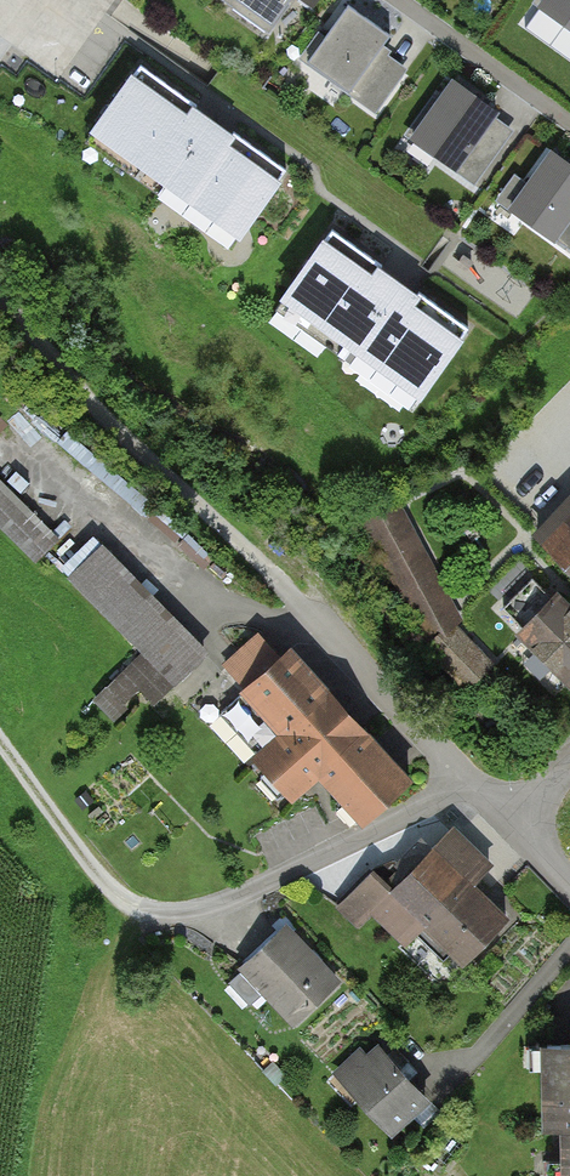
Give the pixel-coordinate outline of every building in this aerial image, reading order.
[(227,3),(269,31),(291,0),(230,0),(227,3)] [(534,13),(569,37),(569,0),(543,0),(534,13)] [(389,41),(346,10),(305,65),(349,96),(389,41)] [(287,176),(137,70),(84,145),(233,251),(287,176)] [(495,117),(452,87),(412,144),(455,174),(495,117)] [(545,151),(505,214),(556,247),(569,225),(569,166),(545,151)] [(471,331),(333,237),(280,315),(418,409),(471,331)] [(36,569),(60,545),(0,487),(0,535),(36,569)] [(457,619),(394,501),(357,521),(420,639),(457,619)] [(537,537),(569,569),(569,504),(537,537)] [(95,549),(62,581),(139,659),(90,707),(108,725),(138,696),(151,708),(202,658),(95,549)] [(533,575),(501,607),(569,676),(569,612),(533,575)] [(490,663),(457,630),(431,655),(464,689),(490,663)] [(364,820),(409,780),(288,650),(276,662),(254,638),(219,670),(241,693),(227,706),(243,722),(234,731),(292,795),(318,771),(364,820)] [(488,864),(448,823),(382,886),(361,875),(328,906),(353,932),(372,913),(437,980),(502,918),(468,883),(488,864)] [(339,985),(278,922),(231,967),(291,1030),(339,985)] [(427,1104),(368,1043),(331,1079),(390,1140),(427,1104)] [(528,1047),(532,1125),(549,1124),(569,1123),(569,1045),(528,1047)] [(549,1124),(551,1175),(569,1175),(569,1123),(549,1124)]
